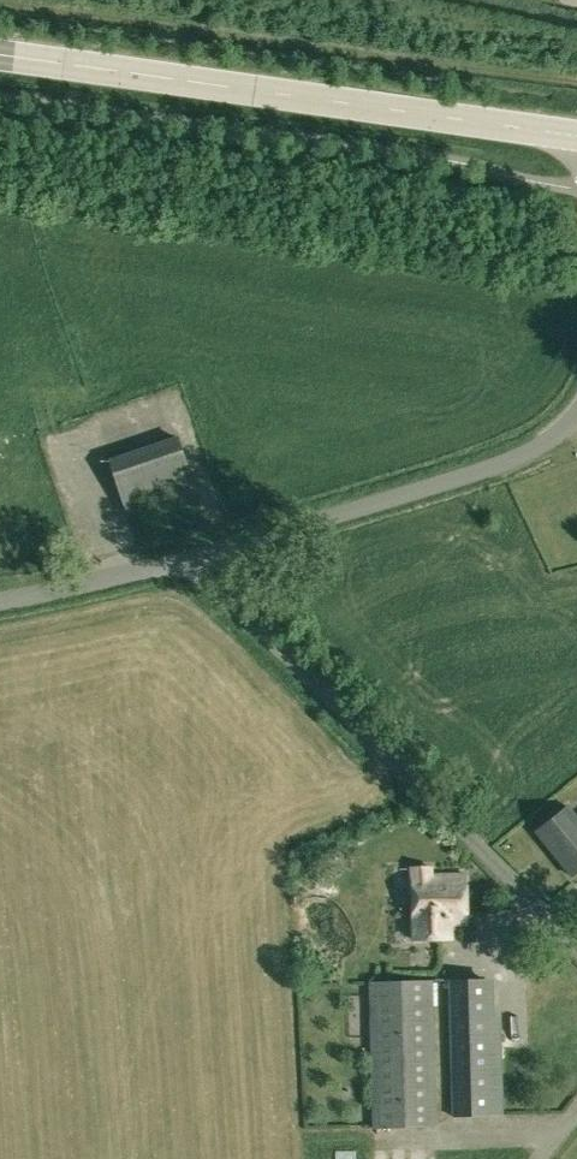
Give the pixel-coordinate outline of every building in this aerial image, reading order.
[(177,436),(108,458),(127,516),(196,494),(177,436)] [(567,807),(536,832),(572,876),(576,871),(576,819),(567,807)] [(466,924),(465,873),(430,874),(430,868),(411,869),(413,939),(450,938),(449,924),(466,924)] [(502,1116),(500,1017),(494,1017),(492,976),(448,978),(449,1019),(453,1117),(502,1116)] [(369,981),(373,1128),(436,1127),(433,1020),(432,979),(369,981)]
